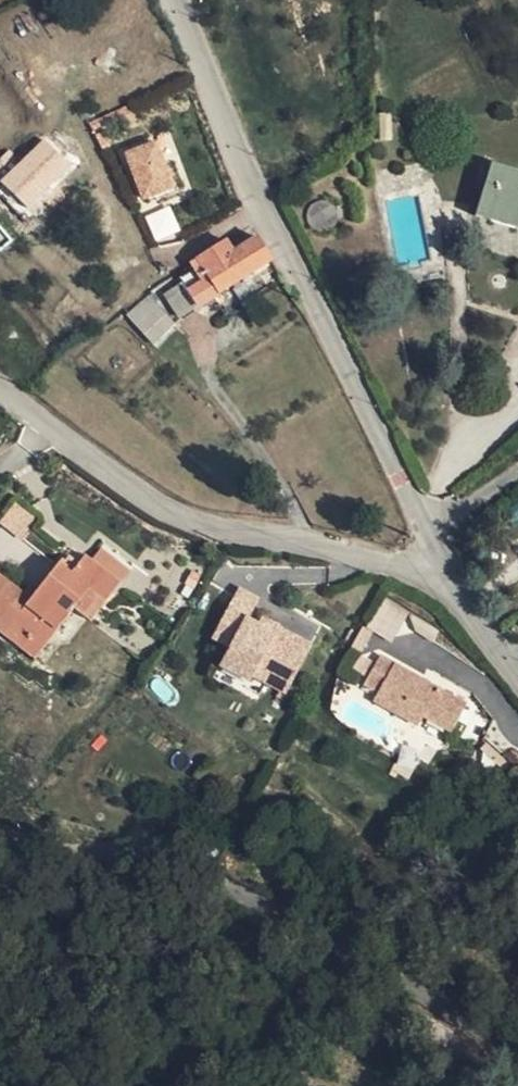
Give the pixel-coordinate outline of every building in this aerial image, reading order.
[(147,139),(118,150),(135,195),(163,181),(147,139)] [(21,198),(40,181),(8,146),(0,152),(0,175),(21,198)] [(476,157),(471,174),(488,178),(493,162),(476,157)] [(512,228),(517,207),(517,169),(493,162),(488,178),(471,174),(459,213),(512,228)] [(40,181),(21,198),(33,212),(52,195),(40,181)] [(154,241),(179,234),(172,207),(147,214),(154,241)] [(208,286),(263,255),(249,231),(213,252),(196,262),(208,286)] [(186,263),(188,267),(196,262),(213,252),(205,238),(181,253),(186,263)] [(173,276),(185,298),(201,289),(188,267),(186,263),(170,272),(173,276)] [(173,276),(168,279),(154,286),(167,309),(185,298),(173,276)] [(135,286),(114,305),(130,328),(153,310),(135,286)] [(0,519),(0,523),(19,538),(34,518),(14,501),(0,519)] [(60,544),(52,554),(58,559),(65,565),(73,555),(60,544)] [(98,544),(89,555),(111,573),(120,562),(98,544)] [(81,581),(97,594),(113,574),(111,573),(89,555),(79,547),(73,555),(65,565),(58,559),(36,587),(30,581),(24,590),(16,584),(0,571),(0,629),(9,618),(29,636),(44,618),(48,621),(67,599),(81,581)] [(58,559),(52,554),(30,581),(36,587),(58,559)] [(23,575),(16,584),(24,590),(30,581),(23,575)] [(83,612),(97,594),(81,581),(67,599),(83,612)] [(245,669),(250,671),(280,624),(271,619),(268,625),(254,617),(243,610),(246,604),(251,596),(233,584),(206,632),(222,642),(211,661),(240,678),(245,669)] [(257,611),(246,604),(243,610),(254,617),(257,611)] [(0,629),(0,631),(24,651),(48,621),(44,618),(29,636),(9,618),(0,629)] [(280,624),(250,671),(278,689),(305,639),(280,624)] [(464,700),(377,651),(360,680),(375,688),(370,696),(415,721),(420,712),(448,729),(464,700)]
